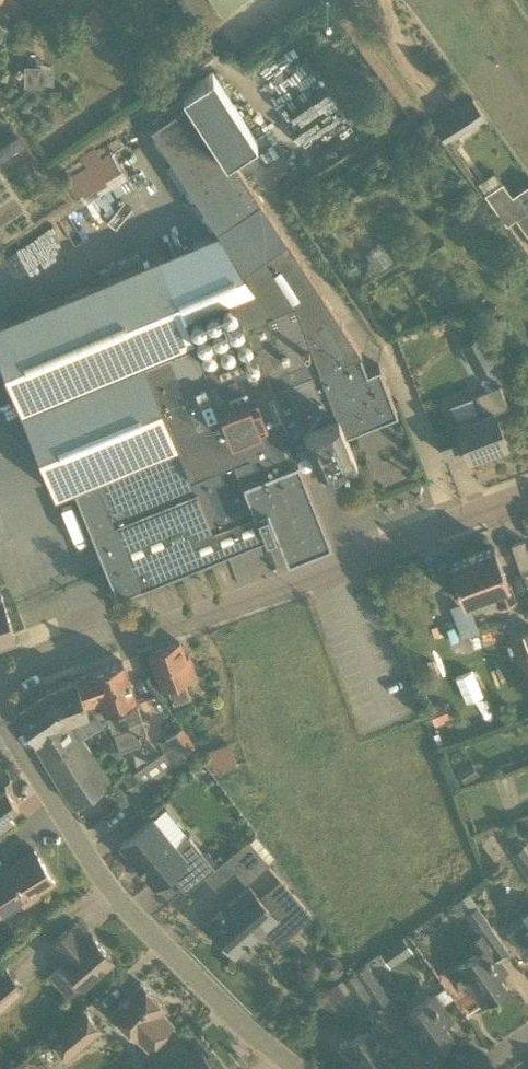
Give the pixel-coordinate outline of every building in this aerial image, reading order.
[(222,9),(221,10),(221,12),(238,0),(215,0),(222,9)] [(94,5),(80,15),(93,32),(106,22),(94,5)] [(35,65),(24,65),(24,86),(35,86),(35,65)] [(398,413),(381,366),(369,371),(362,353),(363,352),(233,156),(257,140),(213,73),(183,92),(190,102),(152,126),(220,230),(0,320),(0,358),(22,411),(55,494),(73,486),(117,593),(140,584),(140,585),(277,530),(287,556),(330,539),(300,465),(316,459),(317,460),(331,455),(337,469),(358,462),(346,432),(398,413)] [(463,139),(488,120),(471,97),(434,124),(448,144),(460,135),(463,139)] [(112,148),(101,155),(96,146),(80,156),(85,164),(64,177),(79,202),(127,173),(112,148)] [(502,183),(484,196),(507,225),(516,218),(527,235),(527,185),(513,197),(502,183)] [(331,204),(319,211),(330,228),(341,221),(331,204)] [(480,334),(459,345),(475,372),(495,361),(480,334)] [(457,425),(469,458),(506,444),(495,412),(507,408),(499,386),(450,404),(458,425),(457,425)] [(527,569),(527,552),(524,539),(512,544),(519,564),(521,571),(527,569)] [(510,602),(515,600),(495,547),(450,564),(465,603),(493,592),(498,606),(501,606),(502,609),(512,606),(510,602)] [(420,589),(392,600),(414,656),(442,645),(436,630),(437,629),(428,607),(427,607),(420,589)] [(15,634),(0,590),(0,638),(15,634)] [(512,637),(527,679),(527,631),(512,637)] [(189,655),(185,657),(180,641),(150,652),(163,688),(166,686),(173,704),(188,698),(182,681),(196,676),(189,655)] [(146,731),(123,661),(76,678),(85,704),(89,703),(102,724),(109,722),(112,731),(114,730),(120,749),(141,742),(138,734),(146,731)] [(85,704),(76,678),(50,687),(62,719),(77,735),(87,750),(94,745),(86,734),(102,724),(89,703),(85,704)] [(108,782),(87,750),(77,735),(62,719),(50,687),(47,688),(15,710),(36,741),(34,742),(58,783),(74,806),(108,782)] [(442,700),(428,707),(436,723),(449,718),(442,700)] [(195,745),(182,728),(161,743),(175,765),(188,756),(185,752),(195,745)] [(201,753),(214,773),(236,764),(229,743),(201,753)] [(472,762),(458,773),(465,784),(480,773),(472,762)] [(132,771),(123,777),(134,793),(143,787),(132,771)] [(0,791),(0,834),(16,823),(8,812),(19,805),(6,786),(0,791)] [(153,818),(120,845),(154,886),(170,872),(185,890),(214,866),(188,834),(176,845),(153,818)] [(246,883),(269,863),(249,840),(226,859),(246,883)] [(523,845),(513,853),(527,874),(527,852),(523,845)] [(5,913),(23,901),(25,904),(39,895),(38,892),(55,881),(34,849),(0,871),(0,905),(5,913)] [(277,919),(288,933),(310,913),(281,880),(260,898),(249,886),(212,919),(226,936),(222,940),(236,956),(248,945),(250,948),(252,946),(250,943),(277,919)] [(477,905),(466,913),(479,932),(481,934),(492,927),(477,905)] [(525,921),(508,933),(522,953),(527,948),(527,925),(525,921)] [(83,985),(113,958),(93,935),(85,931),(76,922),(50,943),(64,960),(62,962),(83,985)] [(402,937),(393,943),(398,951),(404,959),(412,952),(402,937)] [(506,970),(488,944),(477,952),(446,973),(458,990),(467,983),(482,1004),(507,986),(499,975),(506,970)] [(322,960),(320,969),(326,976),(335,977),(342,972),(343,964),(338,957),(329,955),(322,960)] [(378,1006),(389,998),(365,964),(353,972),(378,1006)] [(26,990),(5,966),(0,970),(0,1013),(26,990)] [(368,1013),(378,1006),(353,972),(344,978),(368,1013)] [(158,1000),(140,982),(138,984),(134,984),(127,991),(128,995),(112,1011),(135,1034),(136,1034),(149,1046),(172,1022),(154,1004),(158,1000)] [(451,998),(445,988),(403,1017),(427,1052),(452,1035),(444,1024),(452,1018),(442,1004),(451,998)] [(333,990),(319,1000),(329,1015),(344,1005),(333,990)] [(66,1057),(100,1027),(86,1010),(51,1040),(66,1057)] [(376,1024),(352,1041),(345,1040),(341,1043),(339,1049),(346,1058),(351,1059),(358,1068),(388,1068),(393,1065),(385,1054),(393,1049),(376,1024)] [(208,1060),(198,1046),(168,1068),(215,1068),(208,1060)]
